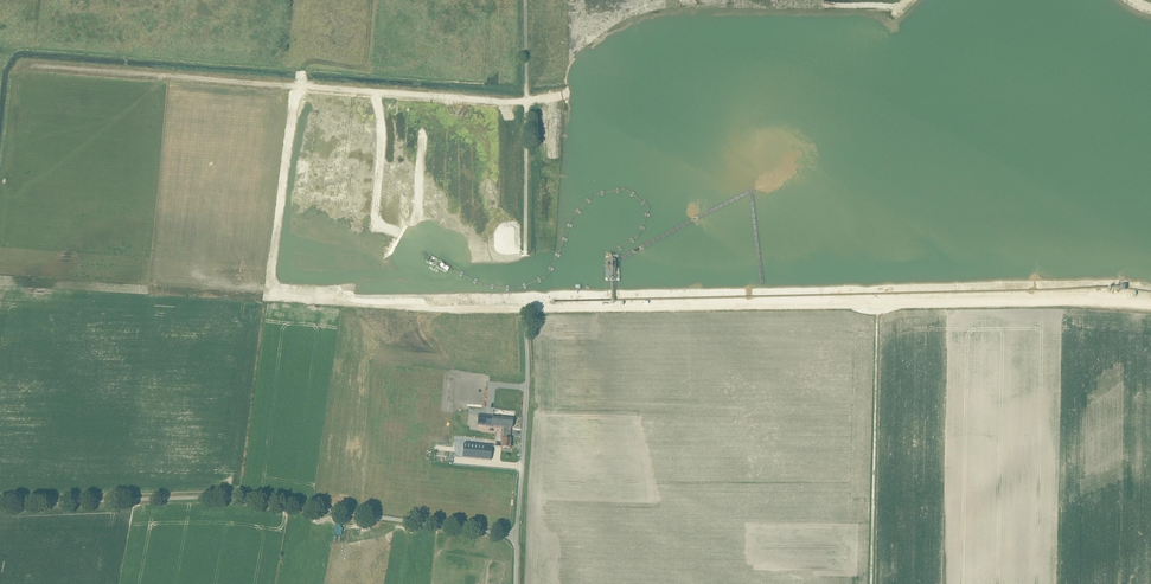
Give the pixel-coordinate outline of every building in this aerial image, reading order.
[(513,419),(479,415),(478,424),(503,427),(502,435),(501,448),(510,449),(511,440),(510,440),(511,428),(512,428),(513,419)] [(463,458),(491,461),(492,447),(464,444),(463,458)]
